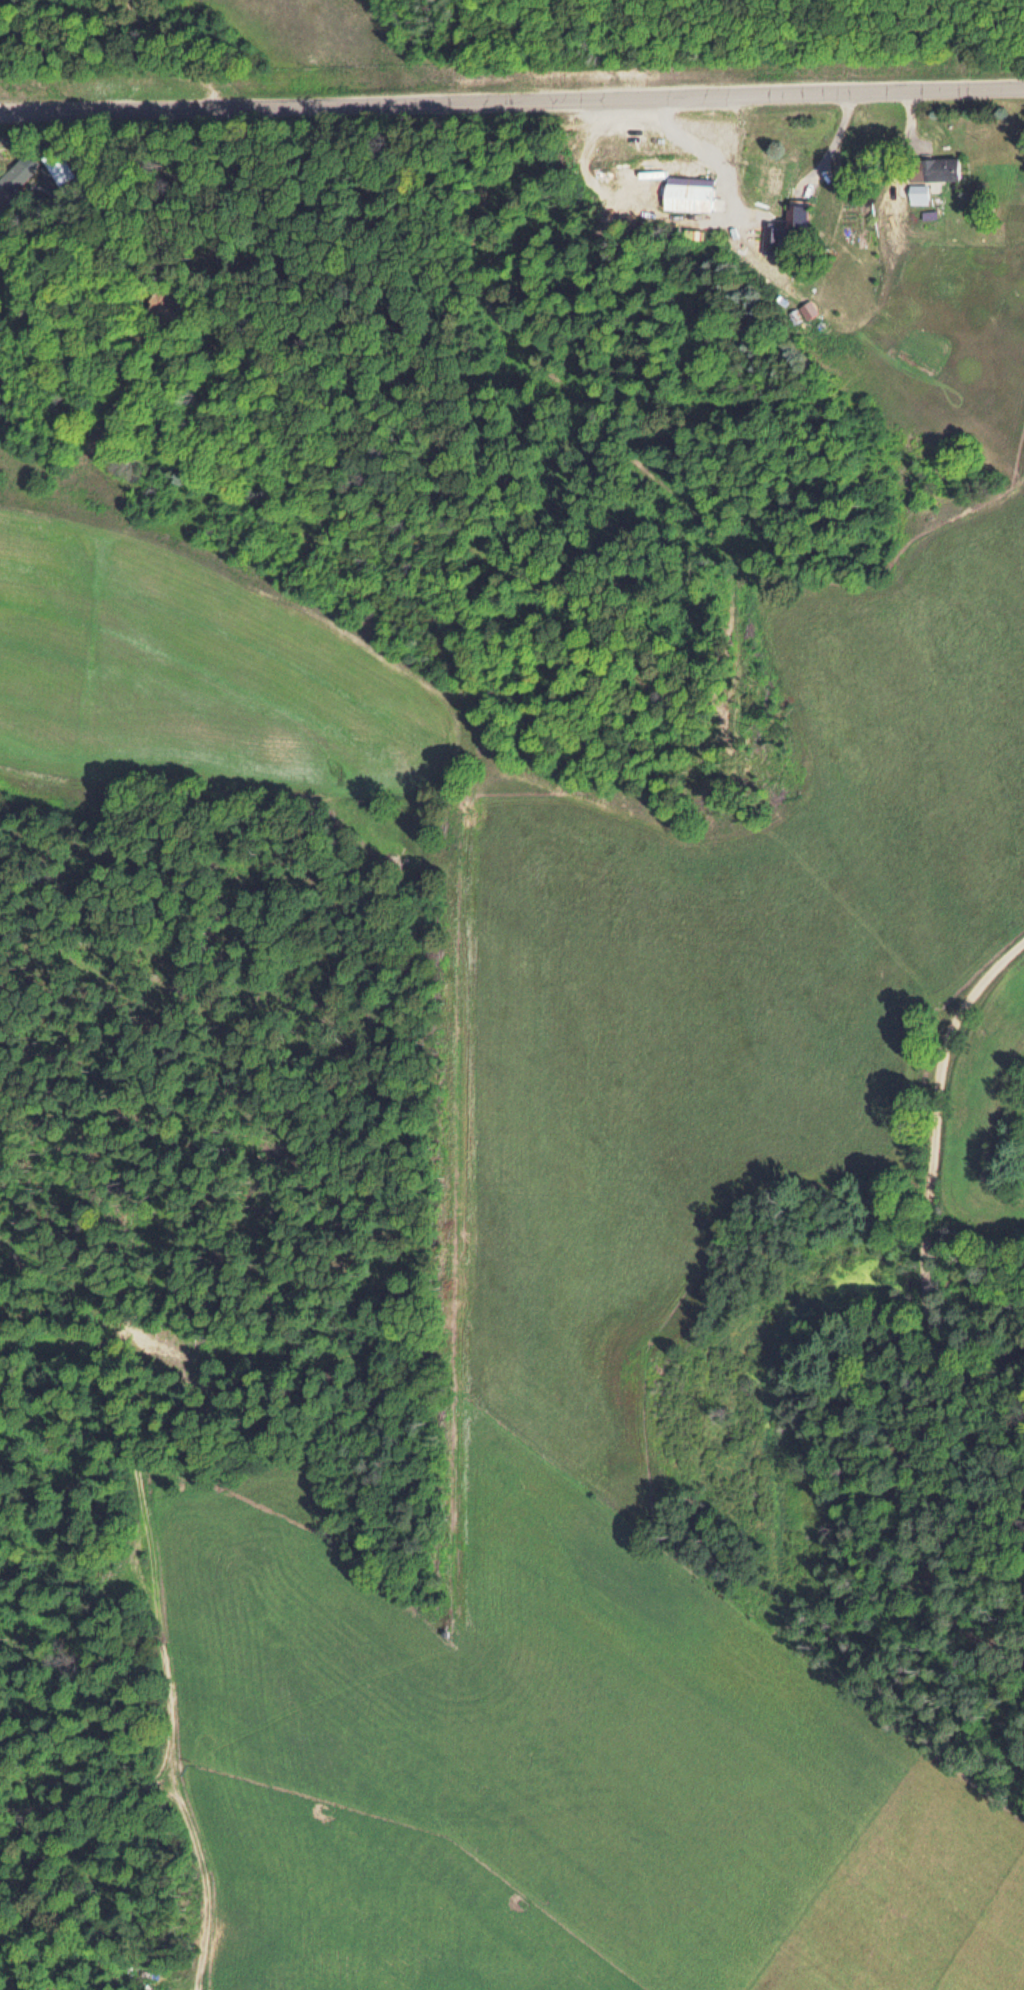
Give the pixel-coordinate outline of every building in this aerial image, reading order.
[(57,181),(65,176),(50,150),(41,155),(57,181)] [(957,179),(957,157),(908,157),(908,179),(957,179)] [(19,158),(0,176),(0,182),(11,194),(33,172),(19,158)] [(712,177),(664,175),(663,208),(711,210),(712,177)] [(927,184),(908,184),(908,202),(927,202),(927,184)] [(805,229),(805,203),(784,203),(784,229),(805,229)] [(146,303),(161,318),(177,301),(162,287),(146,303)]
